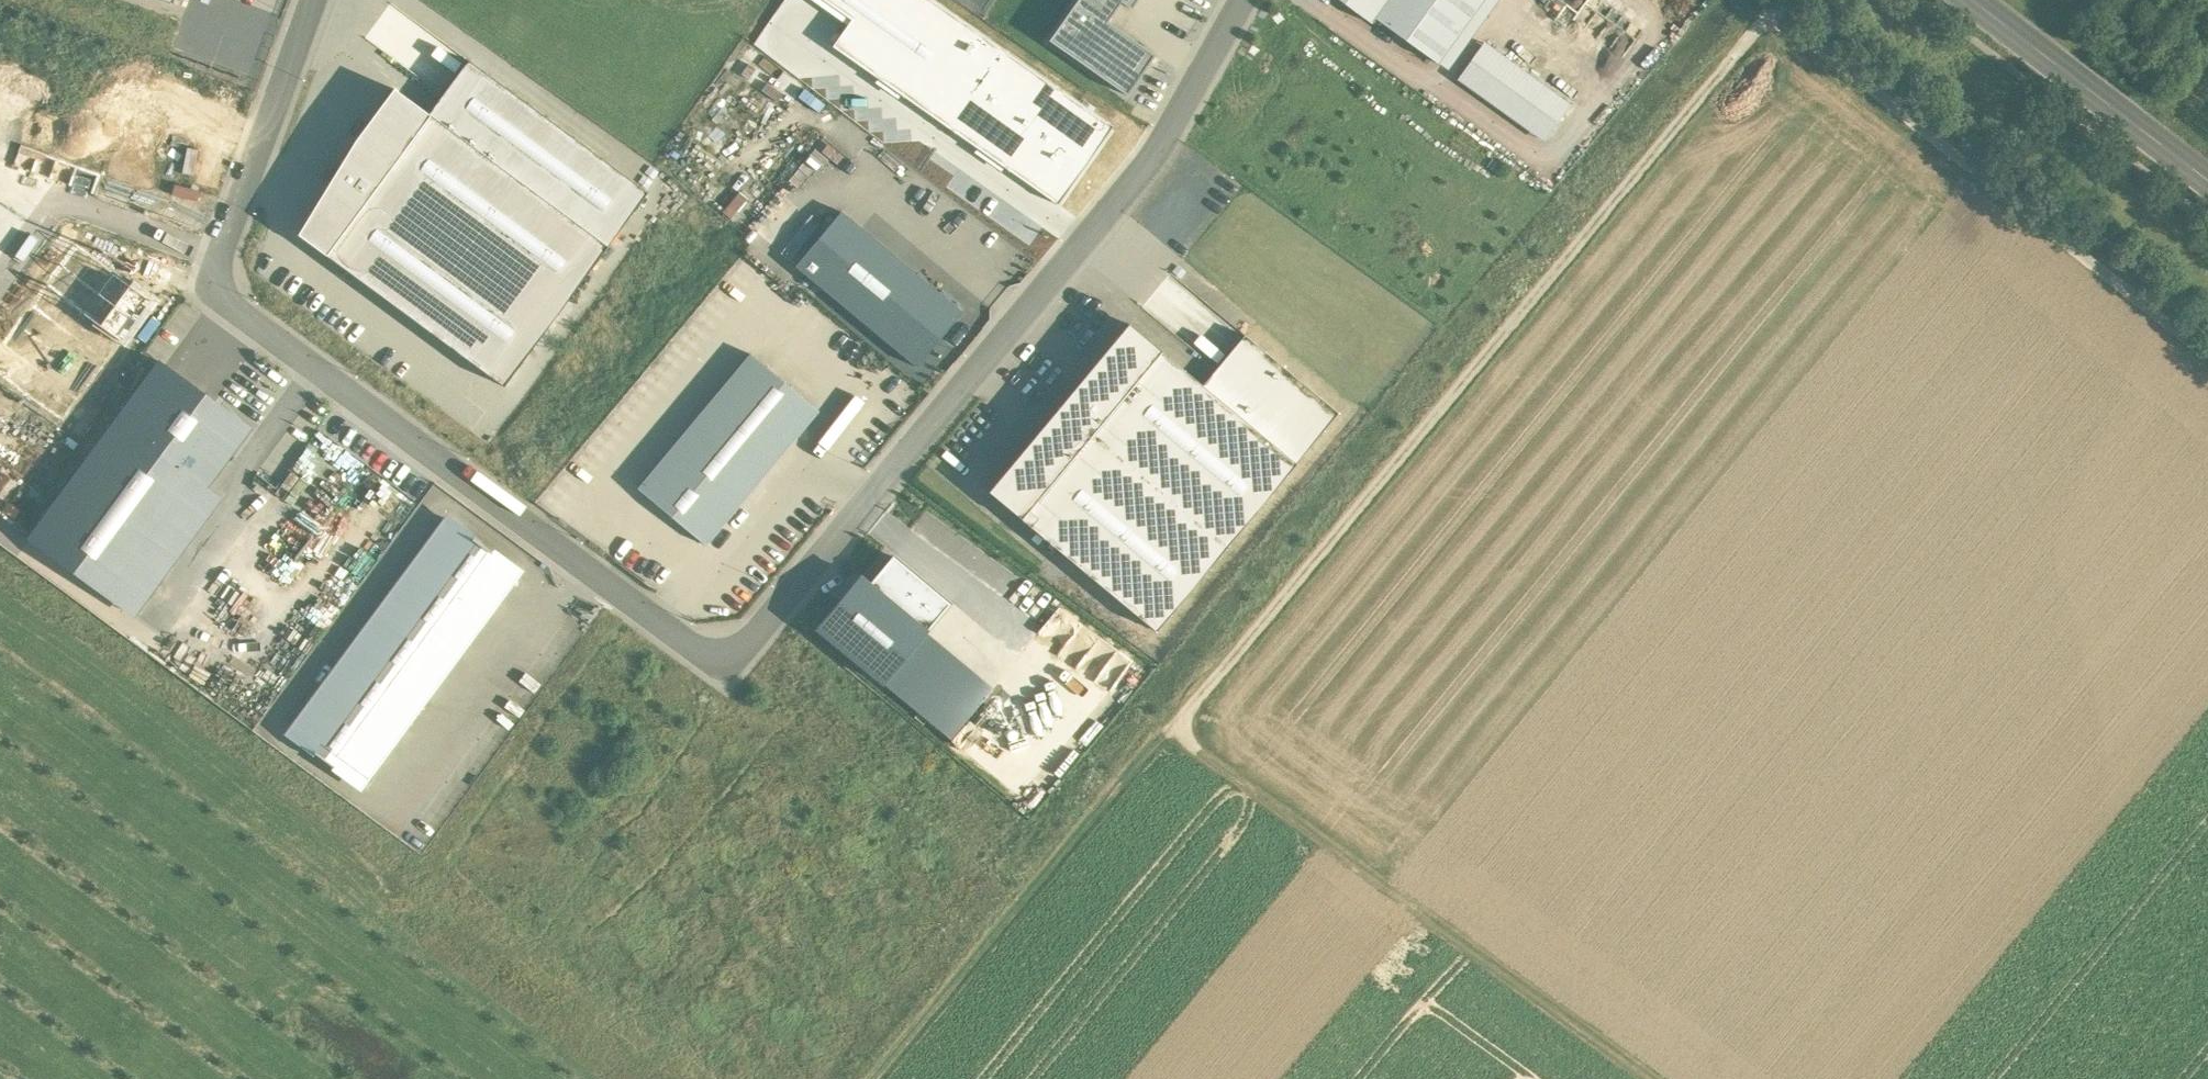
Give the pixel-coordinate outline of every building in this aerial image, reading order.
[(1113,127),(935,0),(821,0),(850,21),(833,46),(1056,206),(1113,127)] [(1051,42),(1129,95),(1156,56),(1108,23),(1122,4),(1131,10),(1138,0),(1080,0),(1051,42)] [(1372,23),(1377,16),(1389,0),(1341,0),(1372,23)] [(1377,16),(1451,69),(1501,0),(1389,0),(1377,16)] [(1575,104),(1490,41),(1463,77),(1548,140),(1575,104)] [(344,159),(298,235),(504,387),(648,193),(469,62),(429,116),(393,90),(344,159)] [(961,310),(839,212),(794,267),(916,366),(961,310)] [(66,422),(154,301),(58,232),(0,312),(0,375),(66,422)] [(1205,389),(1130,326),(991,493),(1158,632),(1298,466),(1205,389)] [(1249,335),(1205,389),(1298,466),(1343,413),(1249,335)] [(817,411),(748,354),(636,488),(705,545),(817,411)] [(249,428),(159,363),(30,541),(133,615),(219,498),(205,488),(249,428)] [(527,573),(448,515),(285,735),(364,794),(527,573)] [(950,604),(893,556),(869,585),(926,632),(950,604)] [(859,577),(817,627),(950,738),(992,687),(926,632),(869,585),(859,577)] [(1061,606),(1046,625),(1068,642),(1083,623),(1061,606)]
